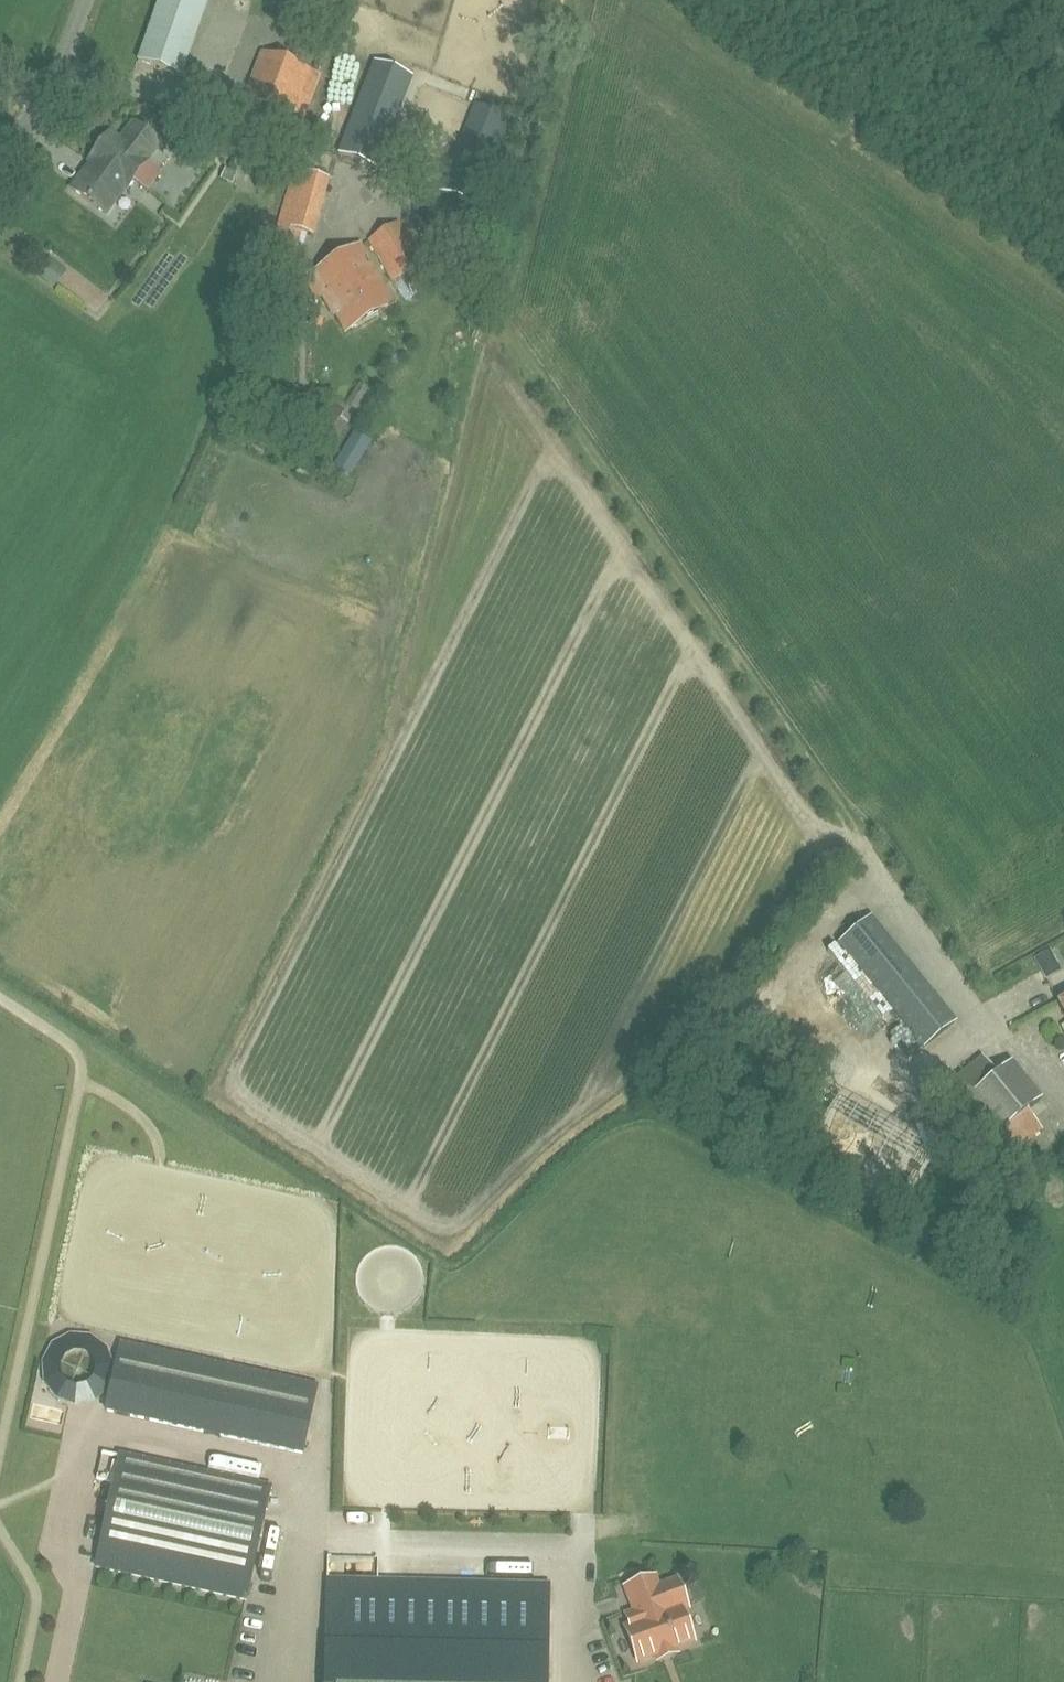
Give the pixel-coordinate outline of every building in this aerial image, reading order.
[(137,61),(181,76),(206,0),(158,0),(137,61)] [(301,123),(319,74),(261,52),(243,102),(301,123)] [(375,165),(409,79),(376,66),(343,152),(375,165)] [(475,204),(508,118),(475,105),(442,191),(475,204)] [(133,124),(120,141),(110,134),(90,162),(91,164),(72,190),(106,215),(126,189),(127,190),(134,180),(147,189),(160,171),(148,162),(147,161),(160,144),(133,124)] [(313,235),(328,179),(294,170),(264,276),(287,283),(301,232),(313,235)] [(391,281),(423,262),(400,222),(368,240),(391,281)] [(346,331),(393,303),(360,246),(313,273),(346,331)] [(40,276),(58,289),(70,272),(52,259),(40,276)] [(370,390),(359,383),(345,404),(357,411),(370,390)] [(325,460),(352,418),(330,404),(302,445),(325,460)] [(1027,1111),(1041,1099),(1012,1063),(998,1074),(983,1056),(947,1085),(1006,1158),(1041,1129),(1027,1111)] [(105,1410),(126,1415),(301,1453),(316,1385),(141,1348),(119,1343),(105,1410)] [(269,1486),(118,1454),(94,1566),(245,1599),(269,1486)] [(372,1544),(371,1529),(358,1530),(359,1545),(372,1544)] [(686,1623),(681,1609),(686,1607),(676,1580),(657,1587),(653,1577),(626,1587),(640,1623),(625,1628),(638,1661),(693,1640),(691,1636),(694,1635),(689,1622),(686,1623)] [(324,1681),(547,1681),(549,1583),(326,1578),(324,1681)]
